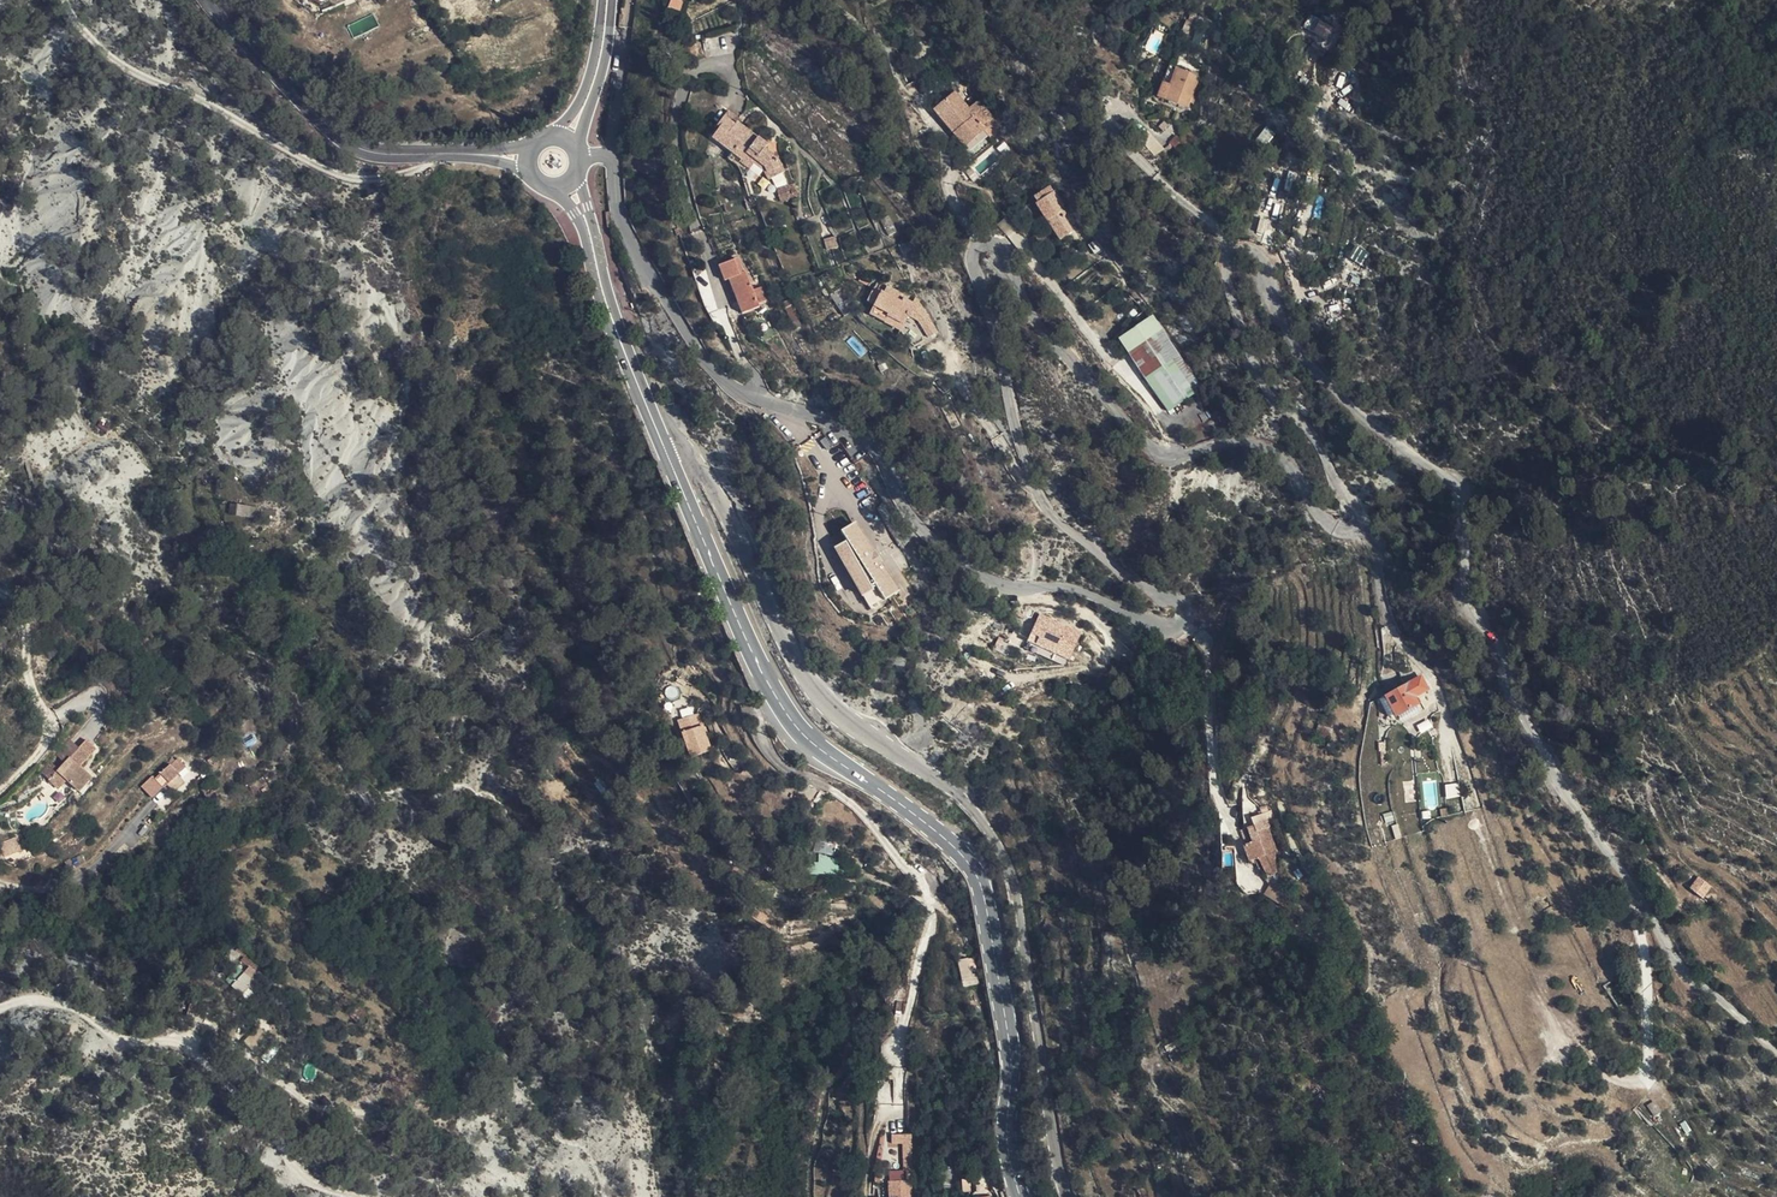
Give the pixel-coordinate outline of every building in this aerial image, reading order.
[(698,7),(679,7),(679,18),(698,19),(698,7)] [(1312,14),(1300,32),(1325,49),(1338,31),(1312,14)] [(1188,21),(1170,33),(1190,63),(1209,51),(1188,21)] [(1169,83),(1161,80),(1155,100),(1191,112),(1197,96),(1192,95),(1200,74),(1175,65),(1169,83)] [(996,139),(984,119),(973,102),(950,116),(973,153),(996,139)] [(712,138),(729,151),(742,161),(747,156),(752,160),(767,171),(773,182),(787,175),(779,162),(777,152),(767,145),(768,142),(756,133),(735,117),(727,112),(715,124),(719,128),(712,138)] [(996,113),(991,116),(1005,133),(1008,131),(996,113)] [(1005,133),(991,116),(984,119),(996,139),(1005,133)] [(1292,192),(1297,172),(1288,170),(1283,190),(1292,192)] [(1061,241),(1071,235),(1053,203),(1045,207),(1047,212),(1045,213),(1061,241)] [(916,246),(923,243),(919,233),(912,236),(916,246)] [(839,243),(828,247),(831,259),(843,255),(839,243)] [(1362,265),(1369,252),(1357,245),(1350,258),(1362,265)] [(916,257),(913,247),(902,251),(906,260),(916,257)] [(731,267),(713,275),(719,289),(722,288),(734,320),(759,310),(753,292),(743,296),(731,267)] [(861,287),(859,292),(867,297),(869,292),(861,287)] [(881,298),(873,314),(868,325),(899,341),(906,328),(918,333),(927,349),(935,345),(921,312),(915,310),(912,316),(905,312),(907,307),(883,294),(881,298)] [(868,311),(873,314),(881,298),(875,296),(868,311)] [(840,299),(830,304),(843,327),(851,321),(840,299)] [(1157,343),(1124,365),(1166,424),(1197,403),(1157,343)] [(253,517),(255,507),(237,503),(235,514),(253,517)] [(884,588),(845,521),(821,531),(827,542),(817,548),(837,597),(854,588),(859,598),(884,588)] [(1069,660),(1082,631),(1040,612),(1027,640),(1069,660)] [(1412,694),(1393,708),(1394,709),(1403,722),(1407,727),(1426,713),(1417,700),(1431,688),(1424,679),(1409,689),(1412,694)] [(1403,722),(1394,709),(1388,714),(1398,726),(1403,722)] [(690,757),(712,749),(697,712),(676,720),(690,757)] [(1403,754),(1399,756),(1407,778),(1410,774),(1403,754)] [(58,783),(75,770),(67,760),(54,771),(51,774),(58,783)] [(75,770),(58,783),(51,790),(42,780),(33,788),(50,807),(58,800),(68,811),(81,799),(74,791),(78,787),(82,784),(80,782),(91,772),(82,763),(75,770)] [(163,777),(171,785),(177,778),(170,771),(163,777)] [(163,793),(171,785),(163,777),(155,785),(163,793)] [(1423,808),(1437,807),(1436,780),(1422,781),(1423,808)] [(228,793),(219,785),(207,797),(216,805),(228,793)] [(1382,813),(1385,824),(1394,822),(1391,811),(1382,813)] [(1263,822),(1250,827),(1252,833),(1248,834),(1253,849),(1245,852),(1251,867),(1277,858),(1263,822)] [(833,856),(836,845),(816,840),(813,851),(833,856)] [(838,874),(838,857),(812,857),(812,874),(838,874)] [(1700,871),(1692,883),(1703,892),(1707,888),(1713,880),(1700,871)] [(1284,907),(1290,897),(1270,884),(1264,893),(1284,907)] [(960,960),(962,983),(974,982),(971,959),(960,960)] [(232,984),(241,991),(257,971),(249,964),(232,984)] [(238,995),(248,1006),(260,992),(251,983),(238,995)] [(260,992),(248,1006),(257,1014),(269,1002),(260,992)] [(1166,1053),(1184,1046),(1179,1031),(1162,1038),(1166,1053)] [(1644,1099),(1638,1102),(1645,1114),(1652,1112),(1644,1099)] [(969,1173),(959,1174),(959,1185),(969,1184),(969,1173)]
